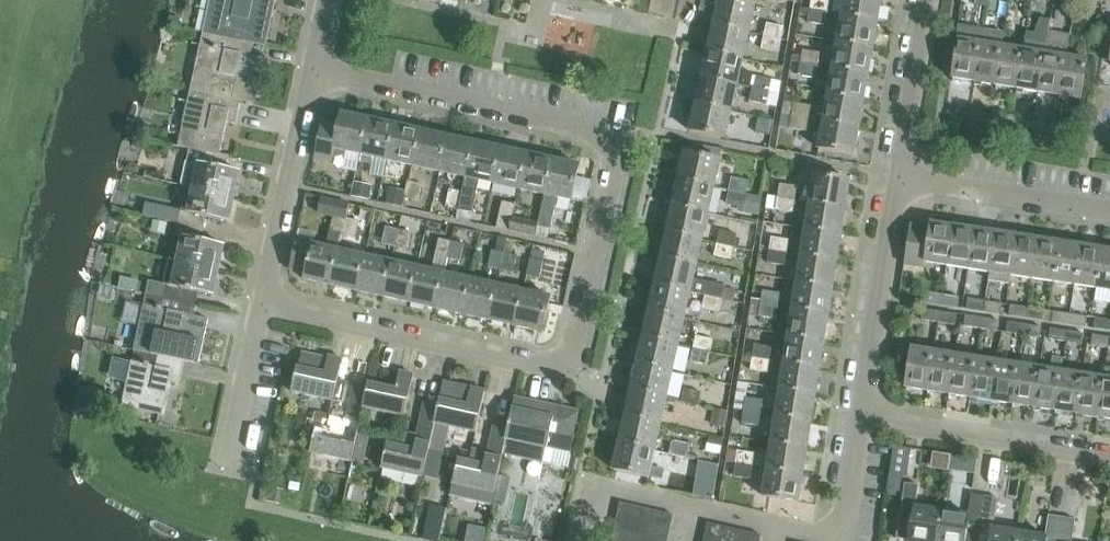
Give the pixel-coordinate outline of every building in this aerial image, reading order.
[(203,33),(245,42),(245,41),(254,43),(254,44),(266,47),(276,1),(269,0),(210,0),(203,33)] [(713,25),(749,33),(755,6),(729,0),(719,0),(713,25)] [(827,13),(830,0),(812,0),(811,10),(827,13)] [(882,0),(844,0),(841,16),(878,22),(882,0)] [(808,23),(825,26),(827,13),(811,10),(808,23)] [(841,16),(837,42),(873,48),(878,22),(841,16)] [(1025,49),(1018,89),(1039,93),(1048,42),(1051,20),(1041,19),(1035,33),(1027,32),(1024,49),(1025,49)] [(764,36),(781,40),(785,27),(767,23),(764,36)] [(749,33),(713,25),(708,51),(743,59),(749,33)] [(960,43),(954,79),(975,83),(982,42),(984,30),(959,26),(957,42),(960,43)] [(251,55),(254,43),(245,41),(245,42),(203,33),(191,90),(216,96),(216,95),(233,99),(233,98),(241,100),(241,101),(255,104),(265,58),(251,55)] [(781,40),(764,36),(762,49),(779,53),(781,40)] [(837,42),(832,68),(868,75),(873,48),(837,42)] [(1004,46),(982,42),(975,83),(997,86),(1004,46)] [(1039,93),(1060,96),(1061,96),(1067,56),(1068,45),(1048,42),(1039,93)] [(1024,49),(1004,46),(997,86),(1018,89),(1025,49),(1024,49)] [(800,63),(818,66),(820,53),(802,50),(800,63)] [(708,51),(702,77),(737,85),(743,59),(708,51)] [(1089,59),(1067,56),(1061,96),(1082,100),(1089,59)] [(818,66),(800,63),(798,75),(816,78),(818,66)] [(832,68),(827,94),(864,101),(868,75),(832,68)] [(753,89),(770,93),(773,80),(756,76),(753,89)] [(702,77),(696,103),(731,111),(737,85),(702,77)] [(770,93),(753,89),(750,101),(767,105),(770,93)] [(236,125),(240,107),(241,101),(241,100),(233,98),(233,99),(216,95),(216,96),(191,90),(188,102),(179,146),(190,149),(194,149),(220,155),(227,123),(236,125)] [(827,94),(823,121),(859,128),(864,101),(827,94)] [(725,138),(731,111),(696,103),(689,130),(725,138)] [(792,116),(809,119),(811,106),(794,103),(792,116)] [(337,125),(322,121),(314,157),(331,161),(334,148),(359,154),(367,119),(340,113),(337,125)] [(761,131),(764,119),(747,114),(744,127),(761,131)] [(809,119),(792,116),(790,129),(807,132),(809,119)] [(367,119),(359,154),(386,160),(394,124),(367,119)] [(823,121),(818,147),(854,154),(859,128),(823,121)] [(420,130),(394,124),(386,160),(412,165),(420,130)] [(412,165),(412,166),(439,171),(446,136),(420,130),(412,165)] [(439,171),(465,177),(473,142),(446,136),(439,171)] [(479,180),(491,183),(499,148),(473,142),(465,177),(466,177),(462,193),(462,192),(458,209),(472,212),(479,180)] [(491,183),(517,189),(526,154),(499,148),(491,183)] [(190,149),(182,186),(195,189),(234,197),(240,172),(226,169),(229,156),(220,155),(194,149),(190,149)] [(719,159),(685,151),(678,180),(713,188),(719,159)] [(552,160),(526,154),(517,189),(544,195),(552,160)] [(558,198),(571,201),(579,166),(552,160),(544,195),(545,195),(539,222),(538,222),(537,226),(538,226),(551,229),(558,198)] [(813,175),(809,202),(809,203),(845,208),(849,181),(813,175)] [(729,192),(746,195),(749,182),(733,178),(729,192)] [(354,179),(350,193),(369,198),(373,184),(354,179)] [(678,180),(672,205),(707,213),(713,188),(678,180)] [(404,207),(406,198),(419,201),(423,184),(408,181),(405,197),(404,197),(402,207),(404,207)] [(778,198),(795,201),(797,187),(780,184),(778,198)] [(183,200),(178,223),(204,229),(207,217),(229,222),(234,197),(195,189),(192,202),(183,200)] [(447,207),(458,209),(462,192),(450,189),(447,207)] [(393,195),(391,204),(402,207),(404,197),(393,195)] [(762,199),(746,196),(742,195),(739,212),(760,215),(762,199)] [(350,204),(348,204),(323,198),(319,213),(334,217),(326,248),(314,245),(314,243),(295,239),(288,269),(304,273),(302,279),(329,285),(337,250),(339,251),(342,235),(341,235),(345,217),(348,218),(350,204)] [(795,201),(778,198),(776,210),(793,212),(795,201)] [(516,204),(503,201),(497,227),(508,230),(511,216),(513,217),(516,204)] [(809,203),(804,229),(841,235),(845,208),(809,203)] [(701,240),(707,213),(672,205),(666,232),(701,240)] [(911,230),(905,264),(927,267),(928,262),(948,265),(955,224),(955,222),(948,221),(949,217),(934,215),(931,233),(927,232),(927,233),(914,231),(914,230),(911,230)] [(536,236),(538,226),(537,226),(538,222),(513,217),(511,216),(508,230),(536,236)] [(359,221),(348,218),(345,217),(341,235),(342,235),(355,238),(359,221)] [(178,223),(176,232),(170,260),(218,271),(224,246),(202,241),(204,229),(178,223)] [(977,227),(955,224),(948,265),(970,268),(977,227)] [(394,246),(397,229),(386,227),(382,244),(394,246)] [(970,268),(990,271),(997,231),(977,227),(970,268)] [(397,229),(394,246),(408,250),(412,232),(397,229)] [(804,229),(800,255),(837,261),(841,235),(804,229)] [(717,243),(735,247),(738,234),(720,230),(717,243)] [(990,271),(989,279),(1010,282),(1012,275),(1018,234),(997,231),(990,271)] [(666,232),(660,258),(695,266),(701,240),(666,232)] [(1012,275),(1033,278),(1040,237),(1018,234),(1012,275)] [(1033,278),(1040,279),(1054,281),(1060,240),(1040,237),(1033,278)] [(447,258),(450,241),(439,238),(432,271),(417,268),(408,303),(436,309),(443,274),(447,258)] [(770,250),(787,253),(789,240),(772,238),(770,250)] [(1054,281),(1055,281),(1076,284),(1082,244),(1060,240),(1054,281)] [(450,241),(447,258),(461,261),(465,244),(450,241)] [(735,247),(717,243),(714,256),(732,260),(735,247)] [(1076,284),(1097,288),(1103,247),(1082,244),(1076,284)] [(1103,247),(1097,288),(1109,290),(1109,248),(1103,247)] [(544,262),(542,262),(545,252),(533,249),(527,276),(540,279),(544,262)] [(329,285),(330,285),(356,291),(364,256),(339,251),(337,250),(329,285)] [(499,270),(503,253),(492,250),(489,268),(499,270)] [(787,253),(770,250),(768,263),(785,266),(787,253)] [(503,253),(499,270),(514,273),(517,256),(503,253)] [(800,255),(796,282),(832,288),(837,261),(800,255)] [(356,291),(383,297),(390,262),(364,256),(356,291)] [(695,266),(660,258),(657,257),(653,260),(651,269),(653,272),(657,273),(654,284),(689,292),(706,296),(723,300),(726,287),(692,279),(695,266)] [(213,296),(215,286),(218,271),(170,260),(162,297),(197,305),(199,293),(213,296)] [(390,262),(383,297),(408,303),(417,268),(390,262)] [(443,274),(436,309),(462,315),(469,280),(443,274)] [(462,315),(488,320),(496,285),(469,280),(462,315)] [(796,282),(792,308),(828,313),(832,288),(796,282)] [(683,319),(689,292),(654,284),(648,311),(683,319)] [(488,320),(489,321),(514,326),(522,291),(496,285),(488,320)] [(550,297),(523,291),(522,291),(514,326),(542,333),(550,297)] [(762,303),(779,305),(781,293),(763,291),(762,303)] [(942,305),(944,295),(926,293),(925,303),(942,305)] [(134,351),(158,356),(158,355),(176,359),(176,358),(185,360),(185,361),(199,364),(209,320),(194,316),(197,305),(162,297),(146,294),(134,351)] [(944,295),(942,305),(958,308),(960,298),(944,295)] [(720,313),(723,300),(706,296),(703,309),(720,313)] [(984,312),(986,301),(968,299),(967,309),(984,312)] [(986,301),(984,312),(1001,315),(1003,303),(986,301)] [(639,320),(639,302),(626,302),(626,319),(639,320)] [(779,305),(762,303),(759,317),(777,319),(779,305)] [(1027,319),(1029,308),(1011,305),(1009,316),(1027,319)] [(792,308),(788,334),(824,340),(828,313),(792,308)] [(1027,319),(1043,321),(1045,310),(1029,308),(1027,319)] [(939,322),(941,312),(924,310),(922,320),(939,322)] [(648,311),(642,339),(677,347),(683,319),(648,311)] [(1069,325),(1071,314),(1053,311),(1052,322),(1069,325)] [(941,312),(939,322),(955,325),(957,314),(941,312)] [(1071,314),(1069,325),(1086,327),(1087,317),(1071,314)] [(981,329),(983,318),(966,316),(964,326),(981,329)] [(983,318),(981,329),(998,332),(1000,321),(983,318)] [(1096,318),(1094,329),(1109,331),(1109,320),(1096,318)] [(1025,336),(1026,325),(1008,322),(1007,333),(1025,336)] [(1042,327),(1040,327),(1026,325),(1025,336),(1041,338),(1042,327)] [(1067,342),(1068,331),(1051,329),(1049,340),(1067,342)] [(1068,331),(1067,342),(1083,344),(1085,334),(1068,331)] [(788,334),(783,361),(819,367),(824,340),(788,334)] [(1093,335),(1092,346),(1109,348),(1109,338),(1093,335)] [(693,350),(711,355),(714,340),(696,336),(693,350)] [(642,339),(636,365),(671,373),(677,347),(642,339)] [(753,356),(770,359),(772,347),(755,344),(753,356)] [(907,387),(929,391),(935,350),(914,346),(907,387)] [(711,355),(693,350),(691,362),(708,365),(711,355)] [(929,391),(950,394),(957,353),(935,350),(929,391)] [(950,394),(951,394),(970,397),(977,356),(957,353),(950,394)] [(298,368),(295,367),(289,392),(332,402),(342,361),(326,357),(326,360),(301,354),(298,368)] [(180,385),(185,361),(185,360),(176,358),(176,359),(158,355),(158,356),(156,367),(131,362),(121,407),(163,416),(171,383),(180,385)] [(770,359),(753,356),(751,370),(768,373),(770,359)] [(970,397),(972,397),(992,401),(999,360),(977,356),(970,397)] [(1035,407),(1040,408),(1056,410),(1062,369),(1064,359),(1052,357),(1050,367),(1041,366),(1035,407)] [(992,401),(993,401),(1014,404),(1020,363),(999,360),(992,401)] [(815,395),(819,368),(819,367),(783,361),(779,389),(815,395)] [(1041,366),(1020,363),(1014,404),(1035,407),(1041,366)] [(636,365),(630,390),(665,398),(671,373),(636,365)] [(1106,376),(1099,417),(1109,419),(1109,368),(1107,368),(1106,376)] [(1084,373),(1062,369),(1056,410),(1077,414),(1084,373)] [(399,372),(395,389),(368,383),(367,386),(364,398),(365,398),(363,408),(364,408),(405,417),(414,375),(399,372)] [(1106,376),(1084,373),(1077,414),(1099,417),(1106,376)] [(413,383),(424,386),(426,377),(415,374),(413,383)] [(443,382),(438,404),(437,404),(435,413),(436,414),(434,423),(435,423),(429,449),(444,452),(450,427),(475,433),(484,392),(443,382)] [(330,415),(327,430),(315,428),(309,453),(352,462),(352,461),(358,435),(364,408),(363,408),(365,398),(364,398),(367,386),(354,384),(346,418),(330,415)] [(346,386),(336,384),(332,401),(342,403),(346,386)] [(685,389),(682,402),(699,406),(702,393),(685,389)] [(779,389),(775,416),(811,422),(815,395),(779,389)] [(630,390),(624,417),(659,425),(665,398),(630,390)] [(580,413),(514,398),(507,429),(508,429),(506,439),(507,439),(504,453),(543,462),(547,447),(571,452),(580,413)] [(744,411),(762,414),(764,400),(746,398),(744,411)] [(423,478),(429,449),(435,423),(434,423),(436,414),(435,413),(437,404),(425,401),(417,436),(402,432),(398,446),(387,443),(381,469),(423,478)] [(762,414),(744,411),(742,424),(760,426),(762,414)] [(325,428),(328,416),(316,413),(313,425),(325,428)] [(775,416),(770,443),(806,448),(811,422),(775,416)] [(624,417),(619,443),(653,451),(659,425),(624,417)] [(492,505),(501,467),(504,453),(507,439),(506,439),(508,429),(507,429),(493,426),(488,451),(473,447),(469,462),(458,459),(450,495),(492,505)] [(369,437),(358,435),(352,461),(363,463),(369,437)] [(669,454),(686,458),(689,445),(672,441),(669,454)] [(647,478),(648,476),(661,479),(664,469),(650,466),(653,451),(619,443),(613,470),(647,478)] [(770,443),(766,470),(802,476),(806,448),(770,443)] [(905,473),(911,448),(895,444),(889,470),(905,473)] [(736,465),(753,467),(755,454),(738,451),(736,465)] [(977,470),(977,455),(932,452),(931,467),(977,470)] [(717,474),(718,462),(700,460),(699,472),(717,474)] [(753,467),(736,465),(734,476),(751,479),(753,467)] [(798,501),(802,476),(766,470),(762,496),(798,501)] [(943,510),(916,506),(919,485),(906,483),(897,538),(911,540),(938,540),(943,510)] [(287,492),(272,488),(269,501),(284,505),(287,492)] [(986,495),(973,493),(970,514),(943,510),(938,540),(978,540),(986,495)] [(986,495),(978,540),(1018,540),(1020,530),(994,526),(999,497),(986,495)] [(615,517),(642,523),(645,509),(619,503),(615,517)] [(428,530),(442,534),(448,513),(433,509),(428,530)] [(645,509),(642,523),(668,529),(672,515),(645,509)] [(1063,516),(1051,514),(1047,535),(1020,530),(1018,540),(1059,540),(1063,516)] [(1076,518),(1063,516),(1059,540),(1073,540),(1076,518)] [(612,529),(639,536),(642,523),(615,517),(612,529)] [(485,527),(467,523),(463,540),(482,540),(485,527)] [(639,536),(661,540),(666,540),(668,529),(642,523),(639,536)] [(733,529),(706,523),(703,537),(719,540),(730,540),(733,529)] [(612,529),(610,540),(637,540),(639,536),(612,529)] [(730,540),(758,540),(759,535),(733,529),(730,540)]
